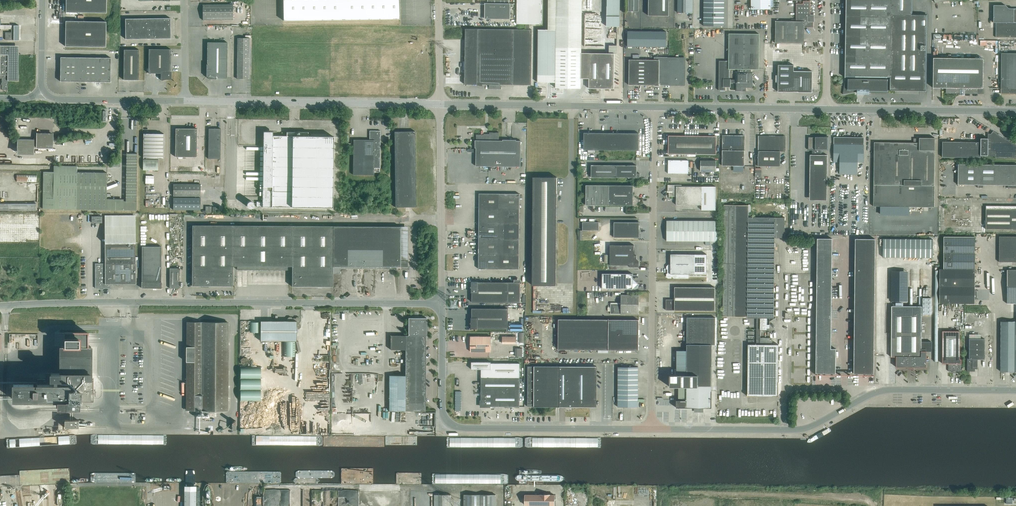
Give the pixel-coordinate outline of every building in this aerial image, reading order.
[(66,12),(106,13),(106,0),(66,0),(66,12)] [(399,0),(283,0),(283,21),(400,19),(399,0)] [(543,0),(517,0),(517,24),(526,24),(526,29),(478,29),(466,29),(466,84),(478,84),(531,85),(532,30),(530,29),(530,24),(542,24),(543,0)] [(582,0),(550,0),(550,29),(538,29),(537,82),(556,82),(556,88),(581,88),(581,78),(589,78),(589,88),(614,89),(614,53),(609,53),(581,53),(582,0)] [(607,26),(620,26),(620,0),(607,0),(607,26)] [(639,0),(628,0),(628,11),(639,11),(639,0)] [(669,0),(649,0),(648,15),(669,16),(669,0)] [(690,0),(678,0),(678,12),(690,13),(690,0)] [(704,26),(724,26),(724,0),(704,0),(704,26)] [(751,9),(770,9),(770,0),(751,0),(751,9)] [(926,15),(911,15),(911,0),(846,0),(845,76),(848,76),(848,83),(845,83),(844,83),(845,83),(843,93),(843,94),(857,91),(857,92),(869,93),(869,90),(887,91),(887,90),(925,90),(926,15)] [(813,27),(813,15),(810,15),(810,1),(803,1),(803,3),(796,3),(796,21),(775,21),(775,43),(804,43),(804,27),(813,27)] [(510,3),(509,3),(489,3),(485,3),(485,18),(510,19),(510,3)] [(233,20),(233,4),(203,5),(203,20),(233,20)] [(996,22),(1015,22),(1015,8),(1008,8),(1005,5),(993,5),(993,22),(996,22)] [(133,19),(125,19),(125,29),(125,39),(133,39),(141,39),(148,39),(156,39),(163,38),(171,38),(171,28),(170,18),(163,18),(155,18),(148,18),(140,18),(133,19)] [(1,30),(1,29),(11,29),(11,32),(5,32),(5,40),(14,40),(19,40),(19,25),(11,25),(1,25),(1,19),(0,19),(0,30),(1,30)] [(106,47),(106,21),(66,21),(65,46),(106,47)] [(996,22),(996,37),(1015,37),(1015,22),(996,22)] [(627,46),(666,47),(666,31),(628,31),(627,46)] [(752,83),(752,72),(751,72),(751,69),(759,69),(759,34),(729,33),(729,60),(726,60),(719,60),(719,90),(725,90),(725,83),(736,83),(736,90),(742,90),(742,89),(744,89),(746,87),(751,87),(751,88),(753,88),(753,83),(752,83)] [(249,79),(249,38),(237,38),(237,79),(249,79)] [(227,79),(227,42),(207,42),(207,64),(206,64),(206,77),(208,79),(216,79),(216,78),(227,79)] [(8,68),(8,81),(18,81),(18,53),(19,46),(0,46),(0,51),(0,55),(8,55),(8,56),(8,58),(8,62),(8,68)] [(171,72),(171,49),(149,49),(148,73),(161,73),(161,77),(161,80),(166,79),(171,79),(171,72)] [(124,50),(123,80),(139,80),(139,50),(124,50)] [(1001,53),(1001,93),(1015,94),(1015,53),(1001,53)] [(81,69),(81,57),(61,57),(60,69),(81,69)] [(91,70),(91,57),(81,57),(81,69),(91,70)] [(101,70),(101,58),(91,57),(91,70),(101,70)] [(683,83),(683,59),(659,59),(659,57),(654,57),(654,60),(629,59),(629,85),(659,85),(659,83),(683,83)] [(111,58),(101,58),(101,70),(111,70),(111,58)] [(933,58),(933,87),(946,88),(946,93),(960,93),(960,95),(965,95),(965,93),(978,93),(979,93),(980,93),(980,92),(981,92),(981,91),(982,91),(982,90),(983,89),(983,88),(983,58),(939,58),(934,58),(933,58)] [(812,92),(812,71),(794,71),(794,65),(778,65),(778,91),(812,92)] [(80,82),(81,69),(60,69),(60,81),(80,82)] [(90,82),(91,70),(81,69),(80,82),(90,82)] [(100,82),(101,70),(91,70),(90,82),(100,82)] [(111,82),(111,70),(101,70),(100,82),(111,82)] [(197,157),(197,128),(175,128),(175,157),(197,157)] [(220,160),(220,129),(209,128),(208,159),(220,160)] [(308,132),(286,131),(286,132),(287,132),(286,136),(269,136),(269,131),(263,131),(262,201),(256,201),(256,207),(262,207),(333,208),(333,136),(308,136),(308,132)] [(380,168),(380,131),(369,131),(369,140),(353,139),(353,174),(374,175),(374,168),(380,168)] [(416,207),(415,131),(394,131),(395,207),(416,207)] [(1003,137),(998,134),(993,131),(991,134),(988,133),(987,139),(977,139),(977,142),(942,142),(942,157),(980,157),(980,156),(988,156),(995,156),(995,158),(1015,158),(1015,145),(1003,137)] [(520,166),(521,141),(499,141),(499,132),(490,132),(490,135),(484,135),(476,135),(476,166),(520,166)] [(164,158),(164,134),(143,133),(143,158),(164,158)] [(639,133),(584,133),(583,150),(639,150),(639,133)] [(34,154),(34,147),(37,147),(53,148),(53,141),(55,141),(55,137),(53,137),(53,134),(37,134),(37,136),(34,135),(34,140),(18,140),(18,153),(34,154)] [(716,154),(716,136),(668,135),(668,154),(716,154)] [(722,135),(722,165),(733,166),(733,172),(743,172),(743,166),(744,166),(745,141),(739,135),(722,135)] [(785,136),(780,136),(758,136),(758,166),(780,166),(780,151),(785,151),(785,136)] [(810,155),(809,200),(827,200),(827,155),(821,155),(821,149),(827,149),(828,137),(818,137),(818,138),(809,138),(809,149),(812,149),(812,155),(810,155)] [(834,137),(834,144),(833,162),(839,162),(839,174),(857,174),(857,162),(863,162),(864,137),(834,137)] [(934,207),(935,150),(935,138),(919,137),(919,143),(874,142),(873,206),(934,207)] [(126,163),(126,201),(132,201),(137,201),(137,163),(137,153),(126,153),(126,163)] [(143,159),(143,170),(158,170),(158,159),(143,159)] [(688,174),(689,160),(668,160),(668,173),(688,174)] [(170,162),(170,173),(183,173),(183,162),(179,162),(170,162)] [(715,172),(715,162),(700,162),(700,172),(715,172)] [(958,164),(958,184),(978,185),(978,188),(983,188),(983,185),(1008,185),(1008,188),(1015,188),(1015,165),(958,164)] [(42,208),(122,210),(123,201),(124,201),(123,199),(106,199),(107,172),(77,172),(77,166),(54,165),(54,172),(43,172),(42,208)] [(637,165),(617,165),(591,165),(591,177),(633,177),(633,178),(640,178),(640,173),(637,173),(637,165)] [(557,177),(533,177),(532,285),(556,285),(557,177)] [(200,196),(200,184),(173,184),(173,196),(200,196)] [(633,196),(633,185),(586,185),(586,205),(609,205),(632,205),(635,207),(640,199),(633,196)] [(716,187),(702,186),(682,186),(682,185),(668,185),(668,190),(669,190),(669,196),(675,196),(676,196),(676,205),(702,205),(702,211),(716,211),(716,187)] [(499,209),(499,194),(479,193),(479,208),(499,209)] [(519,209),(520,194),(499,194),(499,209),(504,209),(519,209)] [(200,210),(200,198),(173,198),(173,210),(200,210)] [(774,318),(774,238),(784,238),(785,218),(748,217),(748,205),(724,205),(723,316),(747,316),(747,317),(747,318),(757,318),(757,344),(748,344),(747,396),(778,396),(778,344),(771,344),(771,338),(760,338),(760,329),(767,330),(767,328),(770,328),(770,324),(767,324),(767,318),(774,318)] [(504,209),(499,209),(479,208),(479,239),(504,239),(504,224),(504,209)] [(519,224),(519,209),(504,209),(504,224),(519,224)] [(986,209),(986,229),(1015,229),(1015,209),(986,209)] [(135,284),(135,243),(135,216),(105,217),(105,244),(105,263),(95,263),(95,288),(110,288),(110,284),(135,284)] [(599,222),(583,222),(582,230),(599,230),(599,222)] [(519,239),(519,224),(504,224),(504,239),(519,239)] [(400,267),(400,226),(192,225),(192,286),(232,286),(233,266),(292,266),(292,286),(333,287),(333,273),(340,273),(340,268),(396,269),(396,267),(400,267)] [(639,238),(639,229),(614,229),(614,237),(639,237),(639,238)] [(999,236),(999,262),(1015,262),(1015,236),(999,236)] [(975,303),(975,269),(974,237),(943,237),(944,269),(940,269),(940,303),(975,303)] [(831,349),(832,238),(817,238),(816,373),(836,374),(836,349),(831,349)] [(504,254),(504,239),(479,239),(479,269),(499,269),(499,254),(504,254)] [(519,254),(519,239),(504,239),(504,254),(519,254)] [(874,374),(875,239),(855,239),(854,374),(874,374)] [(932,257),(932,239),(882,239),(882,257),(932,257)] [(639,267),(639,261),(638,261),(636,260),(637,255),(634,255),(634,245),(610,245),(610,265),(629,265),(629,267),(639,267)] [(141,281),(141,288),(153,288),(153,290),(156,290),(156,288),(161,288),(161,282),(161,246),(142,246),(142,281),(141,281)] [(519,254),(504,254),(499,254),(499,269),(519,269),(519,254)] [(695,274),(695,254),(670,254),(670,265),(668,265),(666,266),(666,269),(668,270),(668,272),(666,274),(666,276),(668,278),(670,278),(672,276),(674,278),(676,278),(678,277),(678,274),(695,274)] [(169,268),(169,288),(179,288),(179,268),(169,268)] [(1007,270),(1007,303),(1015,304),(1015,270),(1007,270)] [(892,271),(891,301),(905,301),(906,271),(892,271)] [(602,274),(602,289),(632,289),(634,287),(635,289),(639,285),(632,279),(633,274),(602,274)] [(520,303),(520,282),(478,282),(471,282),(471,286),(470,287),(471,288),(471,293),(472,293),(471,302),(520,303)] [(674,287),(674,299),(715,299),(715,287),(674,287)] [(621,295),(621,303),(611,303),(610,314),(620,314),(639,314),(639,295),(621,295)] [(923,298),(923,314),(931,314),(931,298),(923,298)] [(715,310),(715,299),(674,299),(666,299),(666,310),(715,310)] [(921,351),(922,310),(922,306),(892,306),(891,357),(896,357),(896,367),(926,367),(926,351),(921,351)] [(507,329),(508,309),(471,308),(471,318),(470,322),(469,323),(470,324),(470,329),(477,329),(477,328),(507,329)] [(301,319),(300,318),(299,317),(296,317),(295,319),(293,319),(291,317),(289,317),(287,319),(287,321),(260,321),(260,341),(296,341),(297,329),(299,329),(301,327),(301,325),(299,323),(301,321),(301,319)] [(670,374),(670,387),(686,387),(686,392),(672,392),(672,407),(686,407),(694,407),(694,409),(697,411),(701,411),(703,409),(703,408),(711,408),(712,344),(715,344),(715,318),(687,317),(687,350),(676,350),(676,374),(670,374)] [(389,375),(389,411),(425,411),(425,410),(426,336),(427,336),(427,318),(408,318),(408,335),(405,335),(391,335),(390,349),(405,349),(405,375),(389,375)] [(639,350),(639,320),(558,320),(558,350),(639,350)] [(1001,321),(1001,371),(1015,371),(1015,321),(1001,321)] [(228,323),(186,322),(186,411),(208,411),(208,414),(214,414),(214,411),(228,411),(228,323)] [(948,371),(961,371),(961,359),(960,359),(960,331),(942,331),(942,364),(948,364),(948,371)] [(471,352),(491,352),(491,336),(471,336),(471,352)] [(985,359),(985,339),(969,339),(969,355),(967,355),(967,371),(975,371),(975,369),(978,369),(978,359),(985,359)] [(91,379),(91,355),(91,346),(61,346),(60,373),(45,373),(45,379),(37,379),(37,384),(13,384),(13,399),(73,400),(93,400),(93,388),(92,387),(91,387),(91,379)] [(520,406),(520,377),(520,363),(491,363),(491,362),(472,362),(472,361),(471,369),(472,369),(481,369),(481,406),(520,406)] [(533,366),(527,366),(528,406),(534,406),(596,406),(596,365),(533,366)] [(618,367),(618,407),(638,407),(638,367),(618,367)] [(184,505),(196,505),(196,491),(184,491),(184,505)] [(451,494),(435,494),(435,505),(451,505),(451,494)] [(464,494),(464,505),(496,505),(496,495),(464,494)] [(560,505),(560,495),(555,495),(555,494),(545,494),(545,495),(530,495),(530,505),(560,505)]
